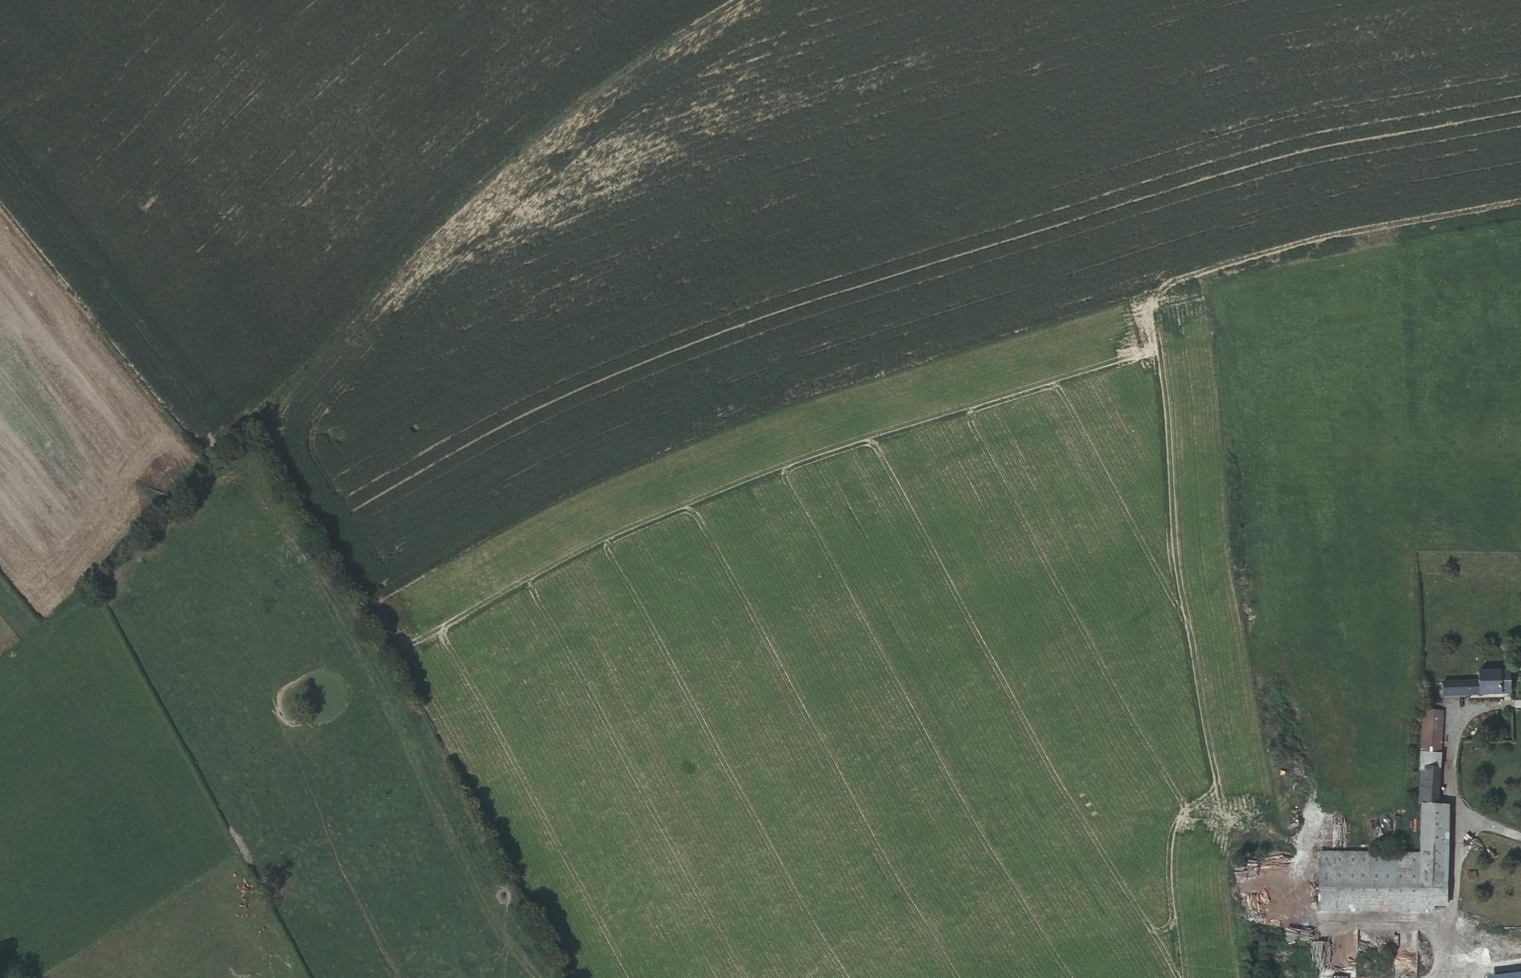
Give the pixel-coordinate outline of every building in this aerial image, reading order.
[(1478,681),(1439,682),(1438,688),(1442,688),(1443,695),(1509,693),(1508,670),(1479,671),(1478,681)] [(1423,752),(1427,753),(1440,753),(1442,710),(1426,709),(1423,752)] [(1427,753),(1426,770),(1439,770),(1440,753),(1427,753)] [(1419,854),(1405,853),(1404,885),(1404,904),(1445,905),(1448,805),(1437,804),(1439,770),(1426,770),(1423,769),(1420,803),(1422,804),(1419,854)] [(1404,885),(1405,853),(1318,852),(1317,903),(1404,904),(1404,885)]
